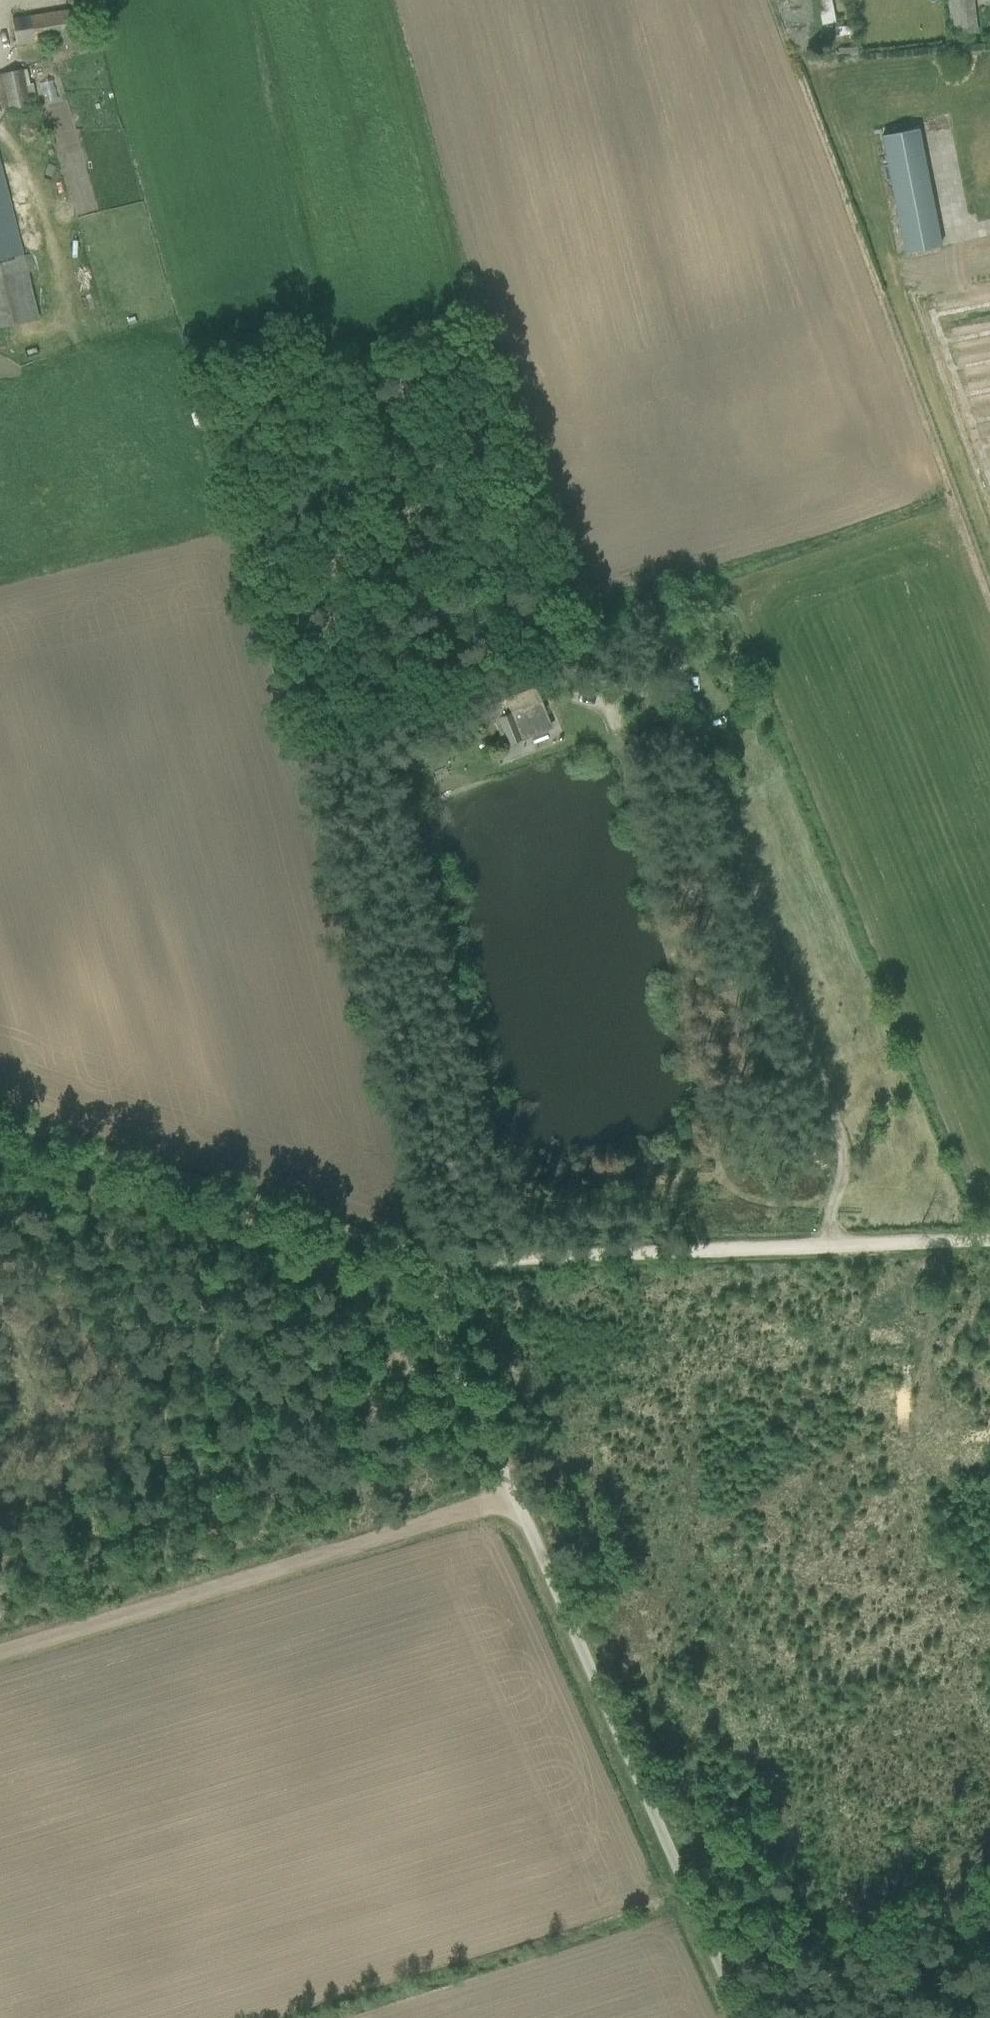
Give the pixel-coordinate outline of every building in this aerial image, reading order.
[(817,22),(833,20),(831,0),(815,0),(817,22)] [(948,34),(976,32),(973,0),(946,0),(948,34)] [(78,6),(12,17),(16,44),(59,37),(62,52),(84,48),(82,33),(92,32),(89,7),(78,9),(78,6)] [(0,73),(0,102),(2,108),(30,104),(30,107),(36,106),(34,97),(35,97),(32,82),(30,83),(26,67),(0,73)] [(904,251),(939,244),(916,127),(881,133),(904,251)] [(38,316),(27,271),(34,268),(31,252),(21,254),(0,166),(0,325),(38,316)] [(511,745),(512,751),(524,747),(521,739),(525,737),(525,738),(546,730),(546,729),(552,727),(536,687),(498,702),(502,713),(494,717),(506,747),(511,745)]
